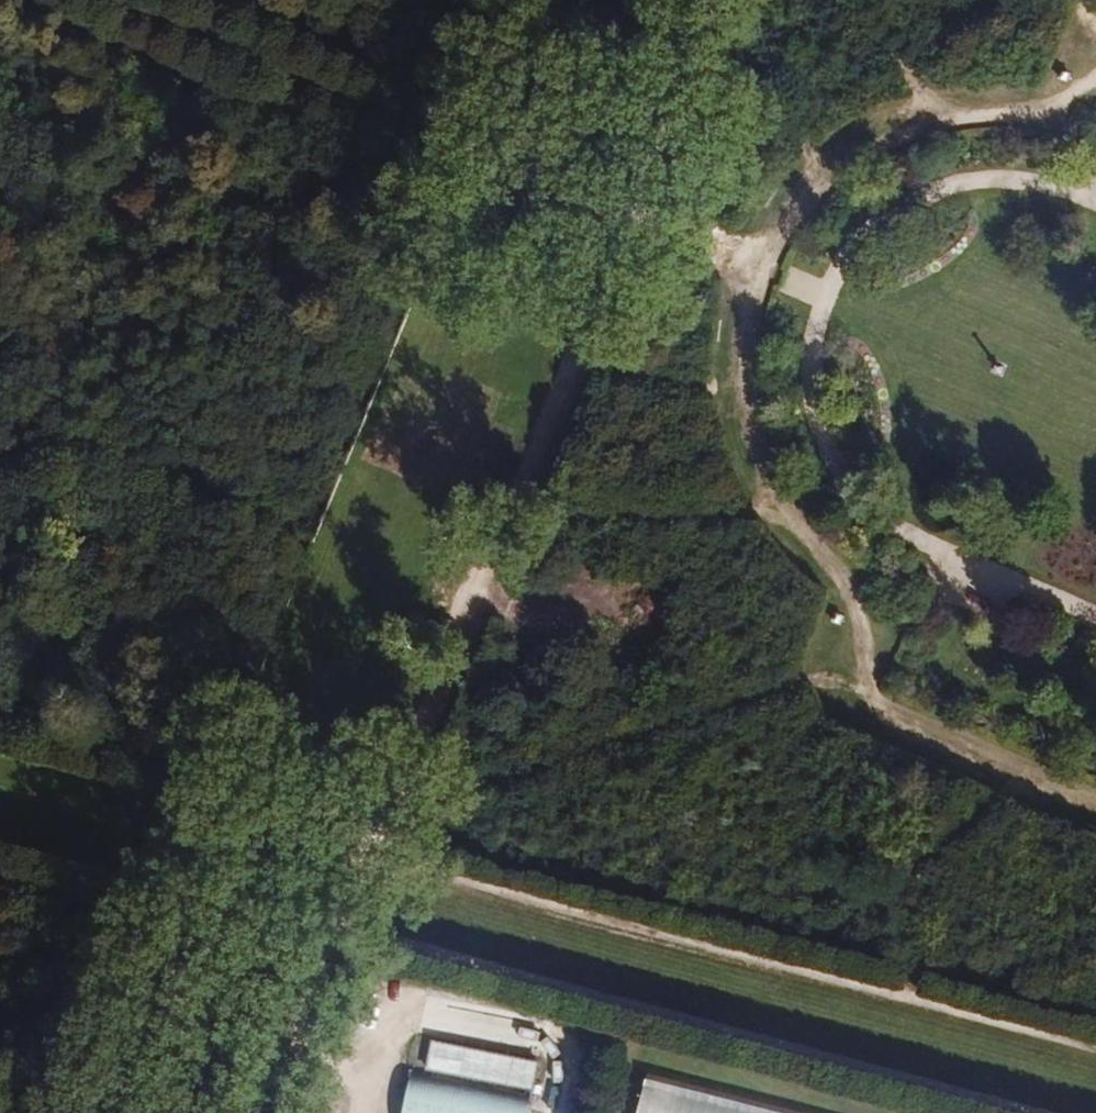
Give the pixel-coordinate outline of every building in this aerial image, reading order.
[(540,1069),(433,1046),(427,1073),(534,1096),(540,1069)] [(405,1112),(530,1112),(534,1096),(427,1073),(413,1070),(405,1112)] [(636,1112),(773,1112),(644,1081),(636,1112)]
